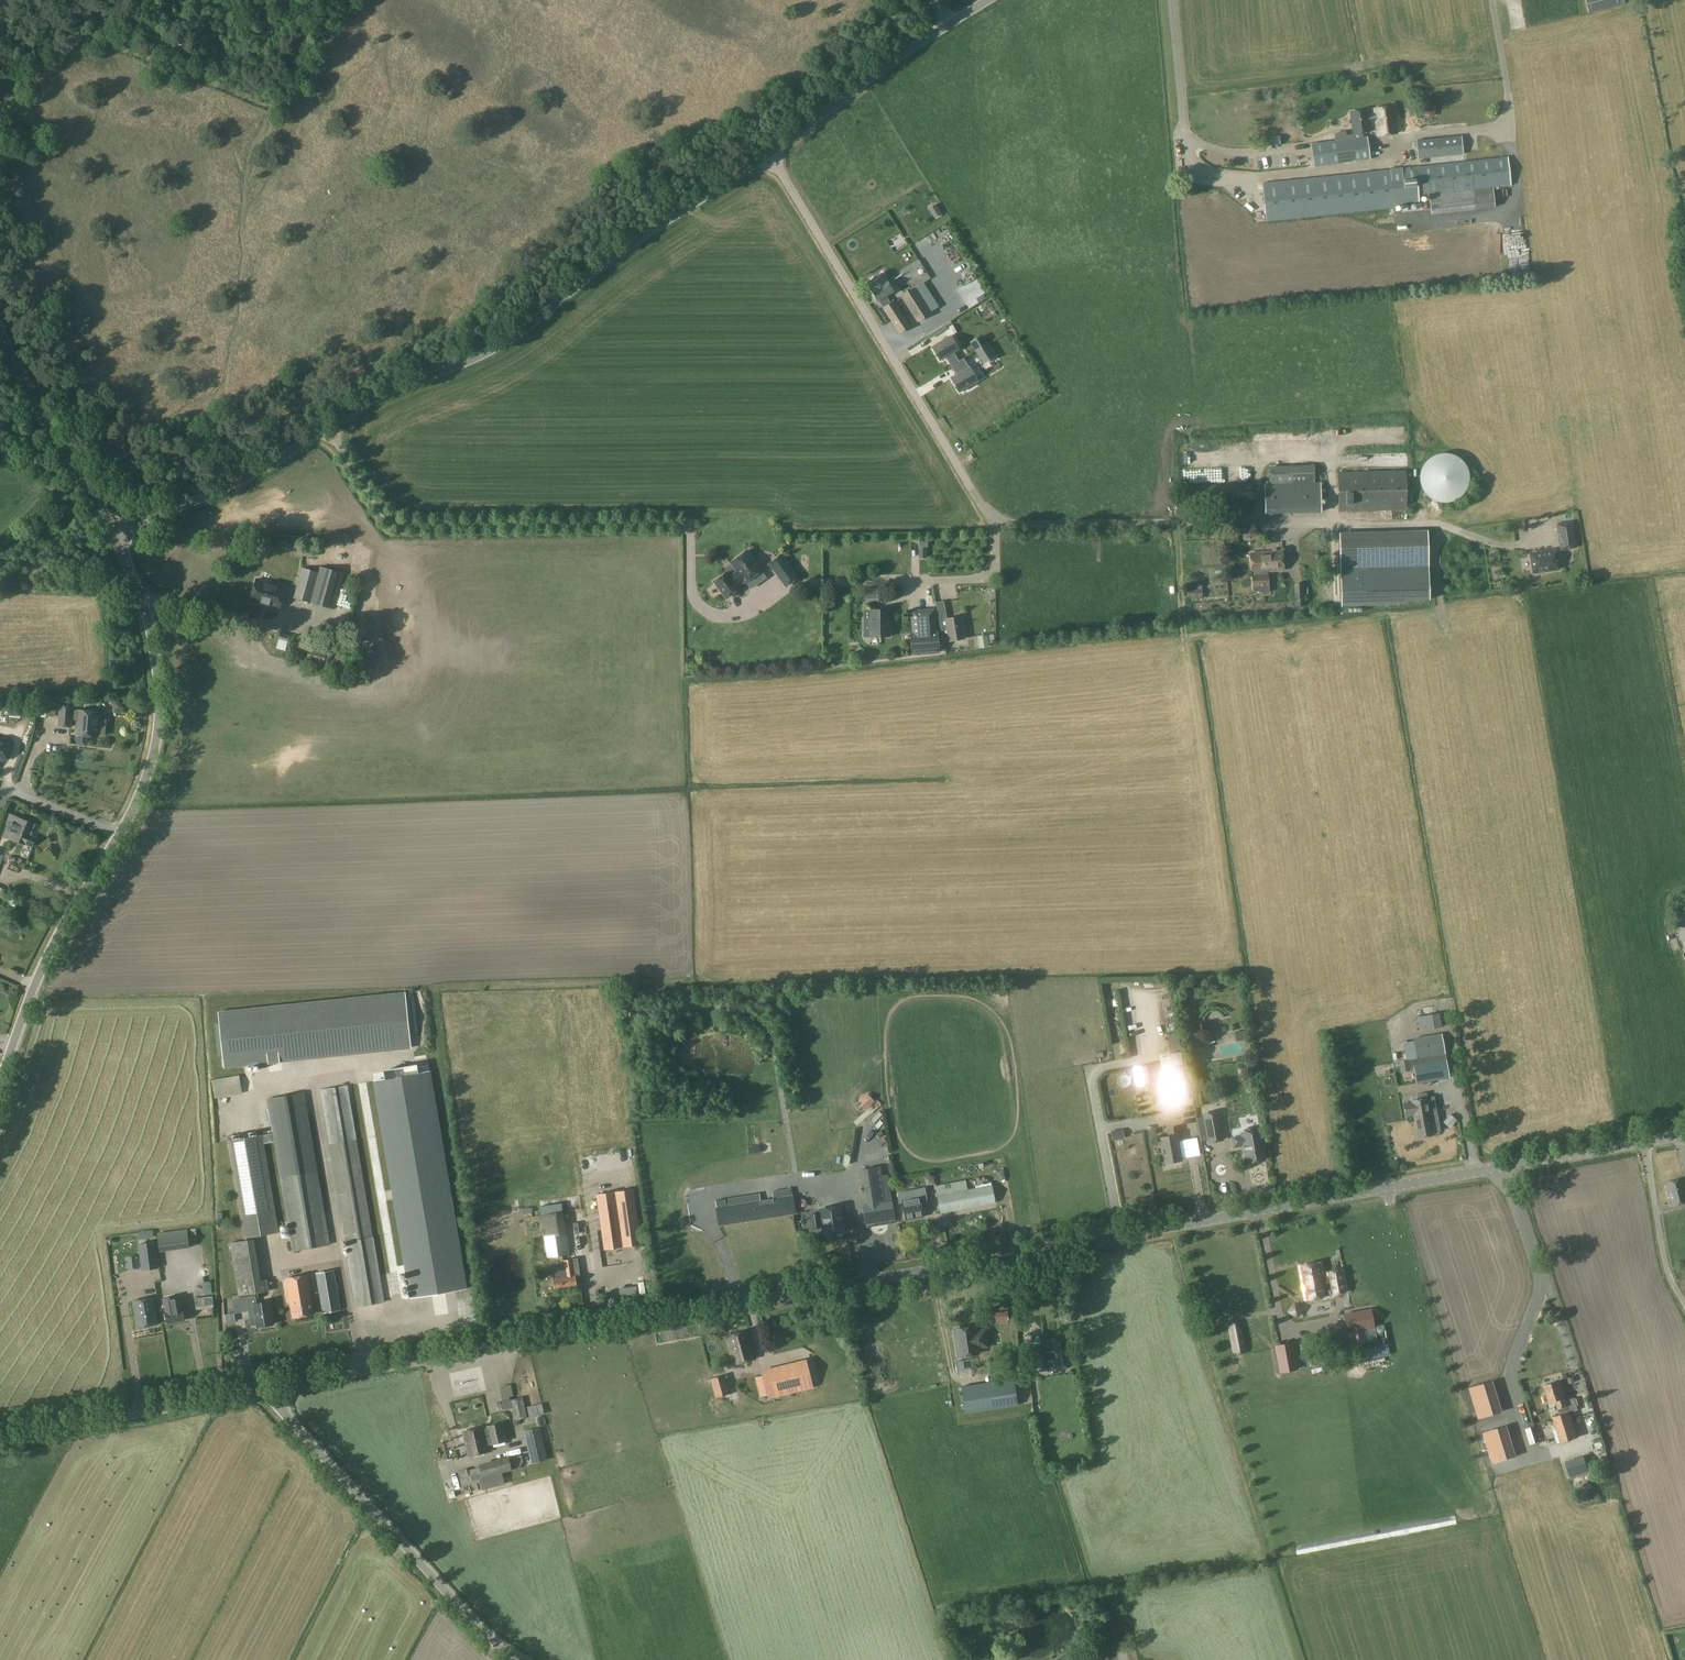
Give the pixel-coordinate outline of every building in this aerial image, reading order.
[(1624,0),(1585,0),(1589,13),(1625,4),(1624,0)] [(1374,109),(1375,113),(1367,114),(1368,122),(1376,121),(1378,136),(1397,133),(1393,106),(1374,109)] [(1367,110),(1350,112),(1353,134),(1355,134),(1362,133),(1370,132),(1368,122),(1367,114),(1367,110)] [(1330,138),(1344,138),(1343,129),(1330,129),(1330,138)] [(1279,135),(1269,136),(1269,146),(1280,144),(1279,135)] [(1347,139),(1341,140),(1344,164),(1371,160),(1367,136),(1363,137),(1356,138),(1347,139)] [(1461,136),(1416,140),(1418,159),(1463,155),(1461,136)] [(1293,144),(1305,146),(1306,140),(1294,138),(1293,144)] [(1335,141),(1311,144),(1314,168),(1344,164),(1341,140),(1335,141)] [(1511,186),(1508,157),(1416,167),(1419,195),(1511,186)] [(1416,167),(1391,169),(1392,180),(1394,200),(1395,205),(1419,202),(1419,197),(1418,196),(1419,195),(1416,167)] [(1394,200),(1392,180),(1391,169),(1262,182),(1266,222),(1395,208),(1394,200)] [(942,214),(936,205),(931,207),(937,217),(942,214)] [(881,232),(870,241),(879,252),(890,242),(881,232)] [(882,274),(868,284),(872,290),(871,290),(879,301),(880,300),(885,307),(884,308),(900,333),(911,326),(902,313),(897,305),(895,301),(891,304),(886,296),(894,291),(886,280),(882,274)] [(915,288),(902,296),(918,321),(931,313),(931,312),(927,307),(915,288)] [(931,312),(937,308),(933,303),(927,307),(931,312)] [(951,335),(933,346),(941,359),(946,356),(951,365),(959,360),(954,351),(959,348),(951,335)] [(988,343),(976,350),(980,356),(986,352),(990,358),(995,355),(988,343)] [(959,360),(951,365),(957,374),(952,377),(960,390),(962,389),(963,391),(976,383),(975,381),(977,380),(970,366),(965,369),(959,360)] [(1385,453),(1375,452),(1374,463),(1384,463),(1385,453)] [(1462,460),(1460,458),(1458,457),(1457,456),(1455,455),(1453,454),(1451,454),(1449,453),(1447,453),(1445,453),(1443,453),(1440,453),(1438,454),(1436,455),(1435,455),(1433,456),(1431,457),(1429,459),(1428,460),(1426,462),(1425,463),(1424,465),(1423,467),(1422,469),(1421,471),(1421,473),(1420,475),(1420,477),(1420,479),(1420,481),(1421,483),(1421,485),(1422,487),(1423,489),(1424,491),(1425,492),(1426,494),(1428,496),(1429,497),(1431,498),(1433,499),(1435,500),(1437,501),(1439,502),(1441,502),(1443,502),(1445,502),(1447,502),(1449,502),(1451,502),(1453,501),(1455,500),(1457,499),(1459,498),(1460,497),(1462,496),(1463,494),(1465,493),(1466,491),(1467,489),(1468,487),(1468,485),(1469,483),(1469,481),(1470,479),(1470,477),(1469,475),(1469,473),(1469,471),(1468,469),(1467,467),(1466,465),(1465,463),(1464,462),(1462,460)] [(1270,484),(1314,483),(1314,467),(1270,468),(1270,484)] [(1337,472),(1339,512),(1407,510),(1406,470),(1337,472)] [(1266,514),(1322,512),(1321,483),(1314,483),(1270,484),(1265,484),(1266,514)] [(1254,500),(1253,484),(1182,486),(1182,502),(1254,500)] [(1557,525),(1561,550),(1576,548),(1572,522),(1557,525)] [(1343,533),(1344,607),(1432,605),(1430,531),(1343,533)] [(748,550),(731,562),(738,572),(736,574),(742,583),(745,581),(745,582),(762,570),(748,550)] [(1530,554),(1533,573),(1559,569),(1556,550),(1530,554)] [(1251,553),(1252,573),(1267,572),(1268,572),(1267,572),(1284,570),(1283,551),(1251,553)] [(798,578),(781,555),(769,563),(786,586),(798,578)] [(321,567),(319,573),(311,603),(335,609),(345,573),(321,567)] [(294,598),(311,603),(319,573),(303,568),(294,598)] [(727,572),(714,582),(726,598),(739,589),(737,586),(742,583),(736,574),(731,577),(727,572)] [(1267,572),(1252,573),(1252,576),(1253,586),(1254,592),(1260,591),(1260,593),(1269,592),(1268,575),(1268,572),(1267,572)] [(257,579),(250,602),(261,605),(262,604),(268,606),(268,607),(279,610),(286,587),(257,579)] [(1295,601),(1305,601),(1303,582),(1294,583),(1295,601)] [(1191,598),(1203,598),(1202,588),(1191,588),(1191,598)] [(961,616),(946,618),(943,601),(936,603),(944,642),(964,639),(961,616)] [(890,610),(866,610),(865,617),(864,618),(864,626),(866,627),(866,636),(890,636),(890,610)] [(910,633),(912,654),(939,652),(937,631),(935,631),(933,610),(911,611),(913,633),(910,633)] [(280,633),(279,639),(287,642),(289,635),(280,633)] [(990,646),(988,635),(978,637),(979,648),(990,646)] [(375,663),(372,646),(359,648),(362,665),(375,663)] [(310,648),(306,659),(323,664),(327,653),(310,648)] [(116,701),(114,704),(114,708),(117,710),(121,708),(123,705),(120,701),(116,701)] [(59,704),(59,709),(58,726),(72,728),(77,728),(77,735),(97,737),(97,734),(104,735),(105,720),(99,720),(99,712),(79,710),(78,711),(74,710),(74,705),(59,704)] [(4,761),(10,745),(0,741),(0,759),(4,761)] [(16,792),(27,793),(29,773),(19,771),(16,792)] [(30,836),(35,825),(6,813),(3,819),(9,822),(3,835),(32,847),(36,838),(30,836)] [(5,895),(2,903),(9,906),(9,905),(11,898),(12,897),(5,895)] [(984,1002),(1005,1003),(1006,991),(985,990),(984,1002)] [(411,1048),(405,993),(219,1012),(224,1067),(411,1048)] [(1420,1031),(1442,1027),(1439,1013),(1417,1017),(1420,1031)] [(1246,1039),(1245,1030),(1235,1032),(1236,1041),(1246,1039)] [(1165,1034),(1167,1049),(1179,1048),(1177,1032),(1165,1034)] [(1135,1053),(1142,1052),(1139,1033),(1132,1034),(1135,1053)] [(1446,1054),(1442,1033),(1413,1038),(1417,1059),(1446,1054)] [(1387,1048),(1401,1045),(1400,1039),(1386,1042),(1387,1048)] [(1447,1059),(1413,1065),(1417,1083),(1450,1078),(1447,1059)] [(1409,1060),(1399,1061),(1401,1072),(1411,1071),(1409,1060)] [(1150,1083),(1147,1065),(1134,1068),(1138,1085),(1150,1083)] [(1167,1103),(1189,1099),(1183,1066),(1172,1068),(1161,1070),(1167,1103)] [(429,1071),(418,1073),(417,1067),(385,1072),(386,1079),(374,1081),(412,1298),(467,1288),(429,1071)] [(252,1074),(212,1078),(213,1087),(217,1087),(218,1092),(253,1088),(252,1074)] [(1203,1076),(1190,1079),(1193,1092),(1205,1090),(1203,1076)] [(384,1302),(372,1228),(347,1085),(320,1089),(357,1307),(384,1302)] [(1584,1091),(1588,1102),(1604,1097),(1600,1085),(1584,1091)] [(1411,1102),(1404,1103),(1406,1116),(1413,1115),(1430,1111),(1436,1110),(1434,1096),(1427,1097),(1427,1092),(1417,1094),(1418,1099),(1411,1100),(1411,1102)] [(318,1170),(304,1093),(266,1099),(280,1177),(318,1170)] [(868,1093),(860,1100),(866,1108),(874,1101),(868,1093)] [(870,1117),(875,1122),(883,1114),(878,1109),(870,1117)] [(1436,1110),(1430,1111),(1413,1115),(1417,1138),(1434,1135),(1433,1127),(1439,1126),(1436,1110)] [(1143,1121),(1158,1118),(1157,1111),(1142,1114),(1143,1121)] [(1218,1111),(1203,1114),(1204,1117),(1208,1140),(1208,1143),(1223,1140),(1218,1111)] [(1450,1128),(1457,1120),(1450,1114),(1443,1122),(1450,1128)] [(1170,1136),(1160,1138),(1165,1163),(1181,1160),(1181,1158),(1199,1154),(1196,1138),(1178,1142),(1177,1136),(1180,1135),(1178,1128),(1168,1129),(1170,1136)] [(1125,1138),(1123,1129),(1111,1131),(1112,1140),(1125,1138)] [(1247,1162),(1265,1159),(1260,1130),(1242,1133),(1242,1136),(1232,1138),(1233,1147),(1244,1145),(1247,1162)] [(262,1135),(227,1141),(244,1239),(278,1233),(262,1135)] [(1395,1140),(1396,1148),(1408,1147),(1407,1139),(1395,1140)] [(760,1145),(749,1147),(750,1154),(761,1152),(760,1145)] [(880,1167),(862,1170),(868,1205),(867,1205),(863,1206),(866,1224),(868,1224),(869,1227),(871,1226),(871,1223),(895,1219),(893,1204),(892,1201),(892,1198),(888,1175),(882,1176),(881,1176),(880,1167)] [(318,1170),(280,1177),(292,1251),(330,1245),(318,1170)] [(1683,1178),(1667,1182),(1674,1206),(1684,1203),(1684,1186),(1683,1178)] [(960,1191),(958,1182),(935,1186),(940,1213),(995,1203),(992,1185),(960,1191)] [(924,1188),(898,1193),(900,1202),(903,1202),(906,1219),(923,1216),(922,1208),(928,1207),(924,1188)] [(614,1192),(597,1194),(605,1249),(622,1247),(624,1247),(641,1244),(633,1189),(616,1191),(616,1192),(614,1192)] [(760,1200),(717,1207),(720,1226),(796,1214),(793,1195),(792,1195),(774,1198),(774,1199),(760,1201),(760,1200)] [(845,1231),(841,1206),(820,1209),(824,1234),(845,1231)] [(562,1212),(541,1215),(543,1230),(564,1227),(562,1212)] [(821,1228),(818,1213),(810,1214),(812,1229),(821,1228)] [(568,1254),(564,1227),(543,1230),(547,1257),(549,1257),(562,1255),(568,1254)] [(107,1240),(106,1240),(107,1241),(110,1245),(114,1242),(111,1237),(110,1237),(107,1240)] [(255,1280),(250,1239),(231,1241),(237,1294),(265,1290),(263,1279),(255,1280)] [(142,1270),(158,1268),(154,1242),(139,1244),(142,1270)] [(180,1263),(207,1261),(206,1253),(180,1254),(180,1263)] [(138,1256),(128,1257),(129,1257),(130,1269),(140,1268),(138,1255),(138,1256)] [(565,1267),(552,1269),(553,1278),(553,1279),(555,1289),(576,1286),(581,1286),(577,1259),(572,1259),(564,1261),(565,1267)] [(1320,1263),(1301,1266),(1307,1299),(1326,1295),(1324,1285),(1331,1284),(1333,1294),(1345,1292),(1341,1270),(1329,1272),(1329,1276),(1323,1278),(1320,1263)] [(1085,1265),(1065,1269),(1063,1269),(1065,1281),(1087,1277),(1085,1265)] [(316,1273),(322,1313),(341,1310),(334,1270),(316,1273)] [(153,1274),(144,1274),(144,1284),(153,1284),(153,1274)] [(286,1278),(293,1317),(314,1314),(307,1275),(286,1278)] [(175,1296),(162,1298),(167,1324),(185,1321),(181,1298),(176,1299),(175,1296)] [(270,1301),(257,1303),(255,1296),(239,1298),(242,1313),(248,1311),(250,1326),(257,1325),(257,1327),(273,1324),(270,1301)] [(157,1324),(153,1297),(133,1300),(138,1327),(157,1324)] [(212,1297),(195,1299),(196,1310),(213,1309),(212,1297)] [(1357,1311),(1344,1314),(1347,1333),(1350,1332),(1352,1345),(1366,1343),(1364,1330),(1370,1328),(1375,1328),(1372,1312),(1371,1309),(1357,1311)] [(993,1322),(1009,1320),(1008,1312),(992,1314),(993,1322)] [(1234,1351),(1246,1348),(1241,1324),(1229,1326),(1234,1351)] [(975,1326),(954,1329),(958,1357),(979,1353),(979,1348),(988,1347),(985,1330),(976,1331),(975,1326)] [(755,1358),(747,1331),(726,1336),(735,1364),(755,1358)] [(1054,1361),(1055,1368),(1072,1365),(1068,1338),(1051,1340),(1052,1351),(1046,1352),(1045,1348),(1034,1349),(1038,1371),(1048,1370),(1047,1361),(1054,1361)] [(1275,1345),(1280,1373),(1298,1369),(1293,1342),(1275,1345)] [(1460,1358),(1470,1355),(1468,1348),(1458,1351),(1460,1358)] [(1486,1378),(1483,1371),(1477,1373),(1474,1366),(1467,1369),(1472,1383),(1486,1378)] [(786,1395),(779,1368),(762,1372),(769,1399),(786,1395)] [(724,1375),(711,1378),(716,1398),(730,1394),(724,1375)] [(1013,1380),(961,1388),(965,1413),(1017,1405),(1013,1380)] [(1565,1397),(1560,1380),(1544,1385),(1549,1403),(1556,1401),(1560,1414),(1552,1417),(1560,1443),(1578,1437),(1570,1411),(1569,1411),(1568,1406),(1565,1397)] [(1471,1388),(1480,1418),(1499,1412),(1490,1382),(1471,1388)] [(495,1397),(509,1395),(507,1384),(494,1386),(495,1397)] [(509,1397),(502,1399),(505,1410),(512,1409),(510,1399),(509,1397)] [(523,1397),(510,1399),(512,1409),(514,1421),(527,1418),(523,1397)] [(527,1408),(530,1418),(544,1415),(541,1405),(527,1408)] [(483,1428),(483,1427),(479,1428),(482,1439),(485,1438),(486,1444),(492,1443),(492,1444),(506,1441),(502,1423),(487,1426),(488,1428),(483,1429),(483,1428)] [(1504,1427),(1485,1433),(1494,1463),(1513,1457),(1504,1427)] [(482,1439),(479,1428),(463,1432),(468,1455),(488,1451),(486,1444),(485,1438),(482,1439)] [(524,1432),(532,1463),(547,1460),(540,1428),(524,1432)] [(1578,1457),(1564,1460),(1565,1465),(1579,1462),(1578,1457)] [(1581,1462),(1565,1468),(1568,1476),(1584,1470),(1581,1462)] [(482,1477),(480,1468),(467,1470),(467,1468),(458,1470),(462,1487),(480,1482),(479,1478),(482,1477)] [(482,1478),(482,1477),(479,1478),(480,1482),(482,1490),(505,1484),(502,1472),(482,1478)] [(441,1481),(445,1491),(453,1488),(449,1478),(441,1481)]
